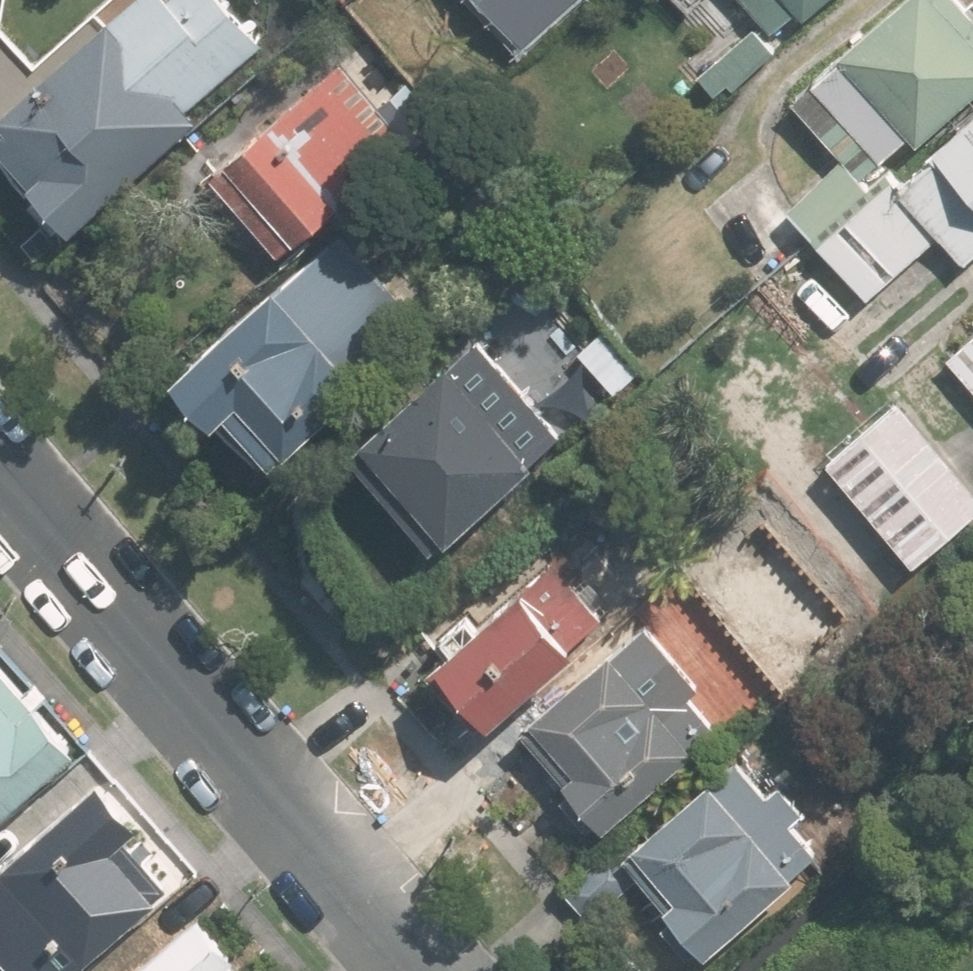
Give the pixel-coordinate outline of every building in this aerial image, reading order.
[(0,27),(0,175),(9,185),(0,194),(0,195),(42,243),(116,178),(110,172),(253,48),(211,0),(172,0),(162,9),(154,0),(127,0),(41,75),(0,27)] [(763,37),(805,0),(730,0),(763,37)] [(950,0),(897,0),(784,102),(838,163),(848,174),(891,135),(907,153),(972,93),(972,26),(950,0)] [(768,54),(744,26),(686,75),(710,103),(768,54)] [(396,153),(329,68),(194,175),(261,260),(396,153)] [(858,185),(848,174),(838,163),(777,218),(858,308),(931,243),(953,267),(972,249),(972,106),(890,180),(878,167),(858,185)] [(206,425),(257,485),(438,327),(338,214),(129,396),(177,451),(206,425)] [(557,434),(467,335),(337,453),(427,551),(557,434)] [(941,364),(972,400),(972,335),(941,364)] [(889,400),(813,468),(907,573),(972,514),(972,494),(889,400)] [(595,624),(544,562),(404,679),(455,740),(595,624)] [(555,775),(539,790),(584,842),(709,732),(685,704),(700,691),(636,617),(512,725),(555,775)] [(63,759),(73,751),(0,665),(0,813),(63,759)] [(650,903),(640,912),(684,966),(825,850),(743,750),(612,857),(650,903)] [(169,883),(82,781),(0,851),(0,970),(66,970),(169,883)] [(192,911),(122,970),(243,970),(192,911)]
